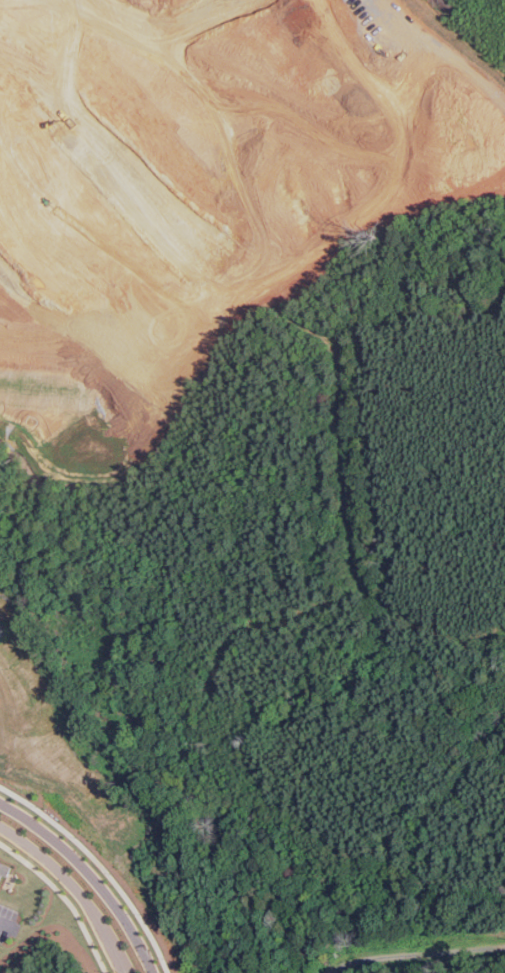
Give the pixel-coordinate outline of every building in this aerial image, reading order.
[(2,874),(7,876),(11,865),(0,861),(0,878),(2,874)]
